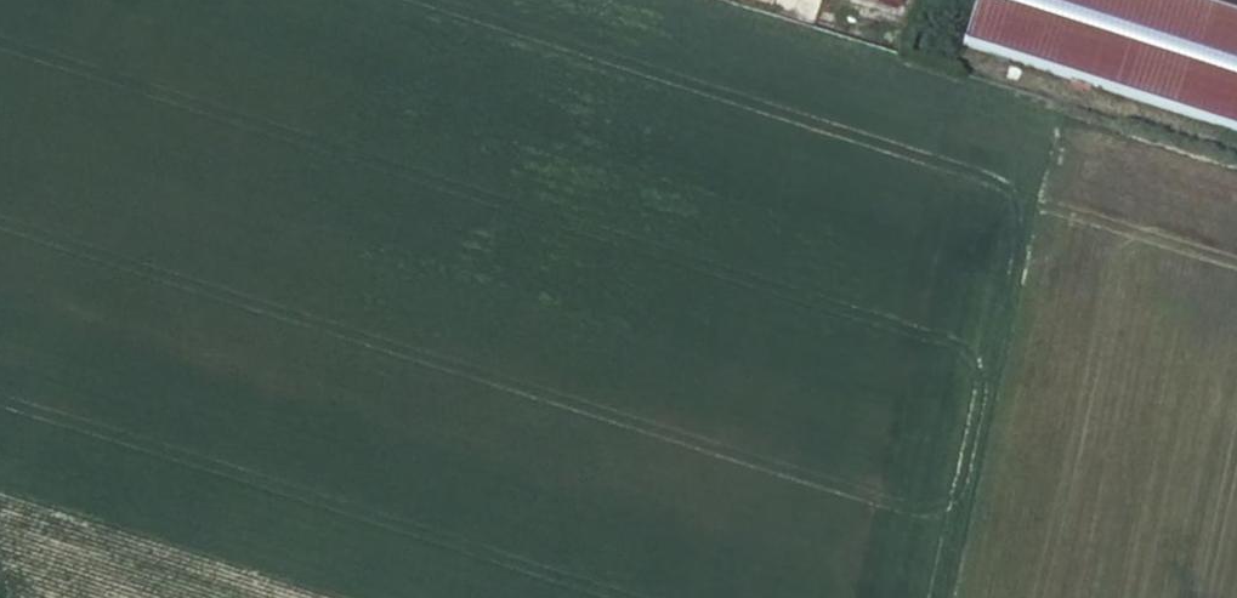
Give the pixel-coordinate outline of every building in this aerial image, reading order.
[(1190,0),(977,0),(963,45),(1236,131),(1236,15),(1190,0)]
